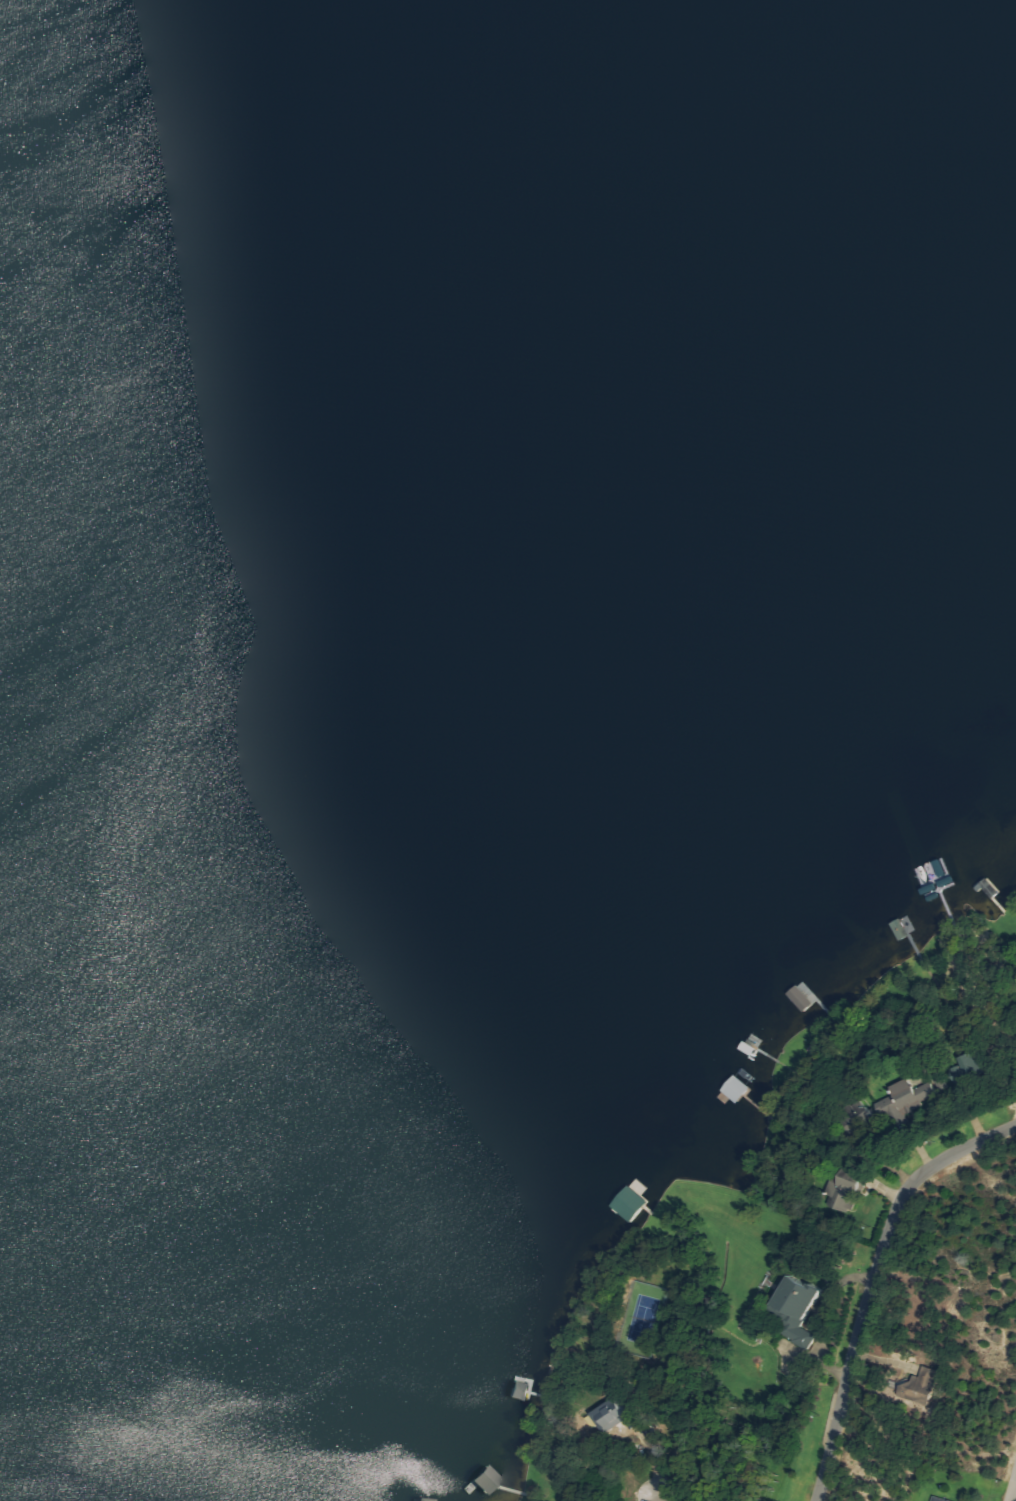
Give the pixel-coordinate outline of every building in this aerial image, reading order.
[(894,1085),(898,1094),(890,1097),(899,1119),(928,1107),(925,1100),(941,1093),(935,1080),(917,1089),(912,1077),(894,1085)] [(858,1188),(865,1191),(869,1182),(848,1173),(844,1183),(835,1179),(826,1201),(849,1211),(858,1188)] [(825,1289),(795,1273),(779,1304),(794,1312),(783,1334),(811,1349),(818,1335),(805,1328),(825,1289)] [(935,1405),(944,1370),(927,1365),(924,1376),(918,1374),(916,1383),(904,1380),(900,1395),(935,1405)] [(595,1413),(609,1434),(627,1421),(633,1430),(641,1424),(622,1395),(595,1413)]
